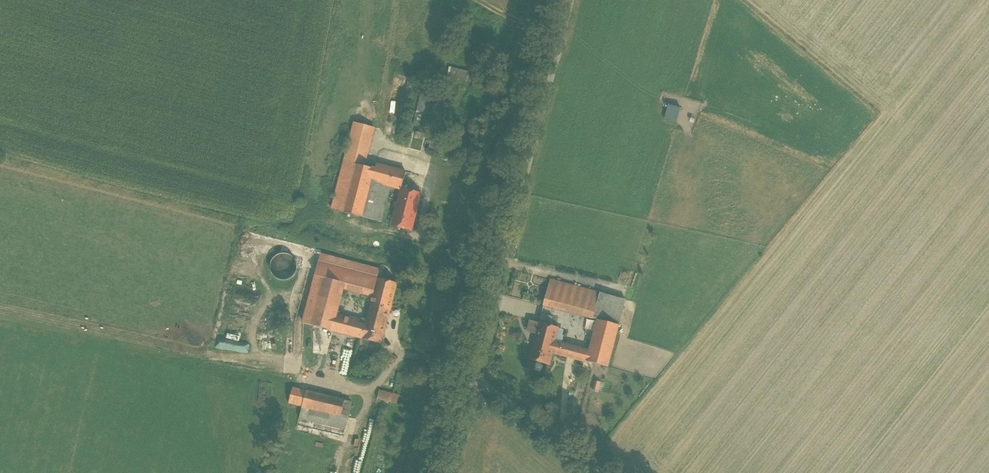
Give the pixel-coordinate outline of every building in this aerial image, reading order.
[(469,72),(450,68),(447,77),(467,82),(469,72)] [(425,78),(413,124),(425,127),(436,81),(425,78)] [(680,108),(668,104),(663,119),(675,123),(680,108)] [(374,128),(355,122),(345,161),(364,166),(374,128)] [(481,132),(483,125),(474,123),(472,130),(481,132)] [(443,144),(430,141),(428,150),(441,153),(443,144)] [(364,166),(345,161),(332,210),(363,218),(372,182),(375,169),(364,166)] [(406,172),(376,165),(375,169),(372,182),(391,187),(401,189),(406,172)] [(391,187),(372,182),(363,218),(381,222),(391,187)] [(401,189),(397,204),(395,203),(395,206),(397,206),(396,209),(415,214),(420,194),(401,189)] [(415,214),(396,209),(394,217),(393,216),(391,225),(411,230),(415,214)] [(277,255),(271,262),(271,272),(277,278),(286,280),(294,275),(297,266),(294,258),(285,254),(277,255)] [(379,270),(321,254),(316,276),(343,283),(342,288),(373,296),(378,278),(377,278),(379,270)] [(343,283),(316,276),(303,323),(331,330),(335,315),(342,288),(343,283)] [(397,283),(378,278),(373,296),(367,317),(365,317),(365,319),(367,320),(367,319),(378,322),(382,308),(390,310),(397,283)] [(590,290),(551,279),(544,306),(583,316),(590,290)] [(590,290),(583,316),(593,319),(600,293),(590,290)] [(625,299),(600,293),(593,319),(598,320),(619,325),(625,299)] [(378,322),(367,319),(367,320),(365,326),(362,339),(381,344),(390,310),(382,308),(378,322)] [(552,317),(543,314),(542,313),(539,323),(550,326),(552,317)] [(360,322),(335,315),(331,330),(362,339),(365,326),(360,324),(360,322)] [(619,325),(598,320),(589,352),(586,361),(608,367),(619,325)] [(536,334),(539,323),(530,321),(528,331),(536,334)] [(539,323),(536,334),(534,343),(553,348),(555,343),(557,343),(557,340),(555,340),(558,328),(550,326),(539,323)] [(240,330),(240,324),(229,324),(229,334),(245,334),(245,330),(240,330)] [(553,348),(534,343),(532,351),(529,359),(549,365),(552,352),(560,354),(562,345),(557,343),(555,343),(553,348)] [(589,352),(562,345),(560,354),(586,361),(589,352)] [(305,391),(293,388),(288,404),(302,407),(305,391)] [(345,400),(305,391),(302,407),(303,407),(340,416),(345,400)] [(398,396),(379,391),(377,399),(396,404),(398,396)] [(340,416),(303,407),(299,420),(344,431),(352,402),(345,400),(340,416)]
